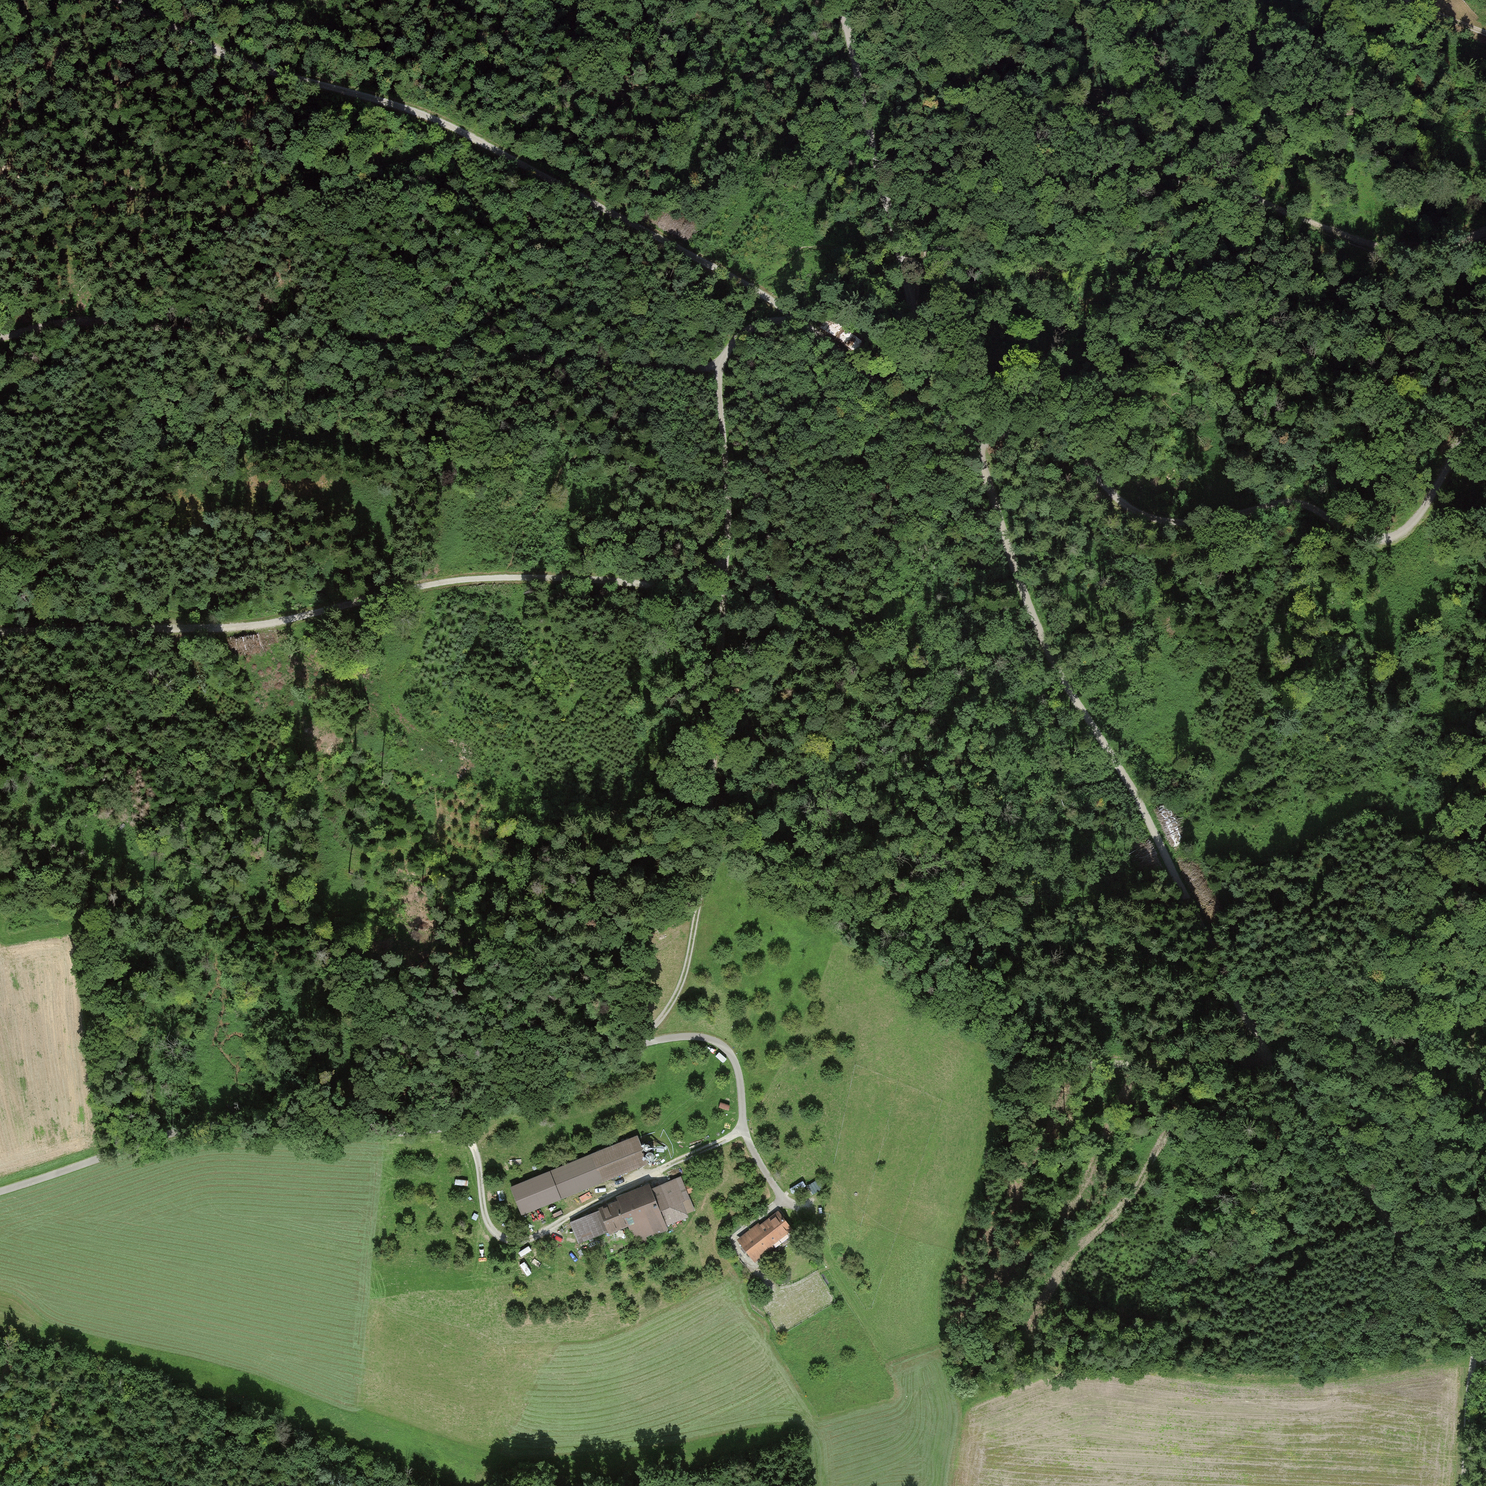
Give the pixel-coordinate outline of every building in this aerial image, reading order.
[(512,1189),(521,1213),(642,1164),(632,1140),(512,1189)] [(678,1179),(600,1210),(608,1230),(626,1223),(633,1239),(686,1218),(680,1202),(686,1199),(678,1179)] [(608,1230),(600,1210),(569,1222),(577,1242),(608,1230)] [(752,1258),(789,1231),(777,1214),(739,1241),(752,1258)]
